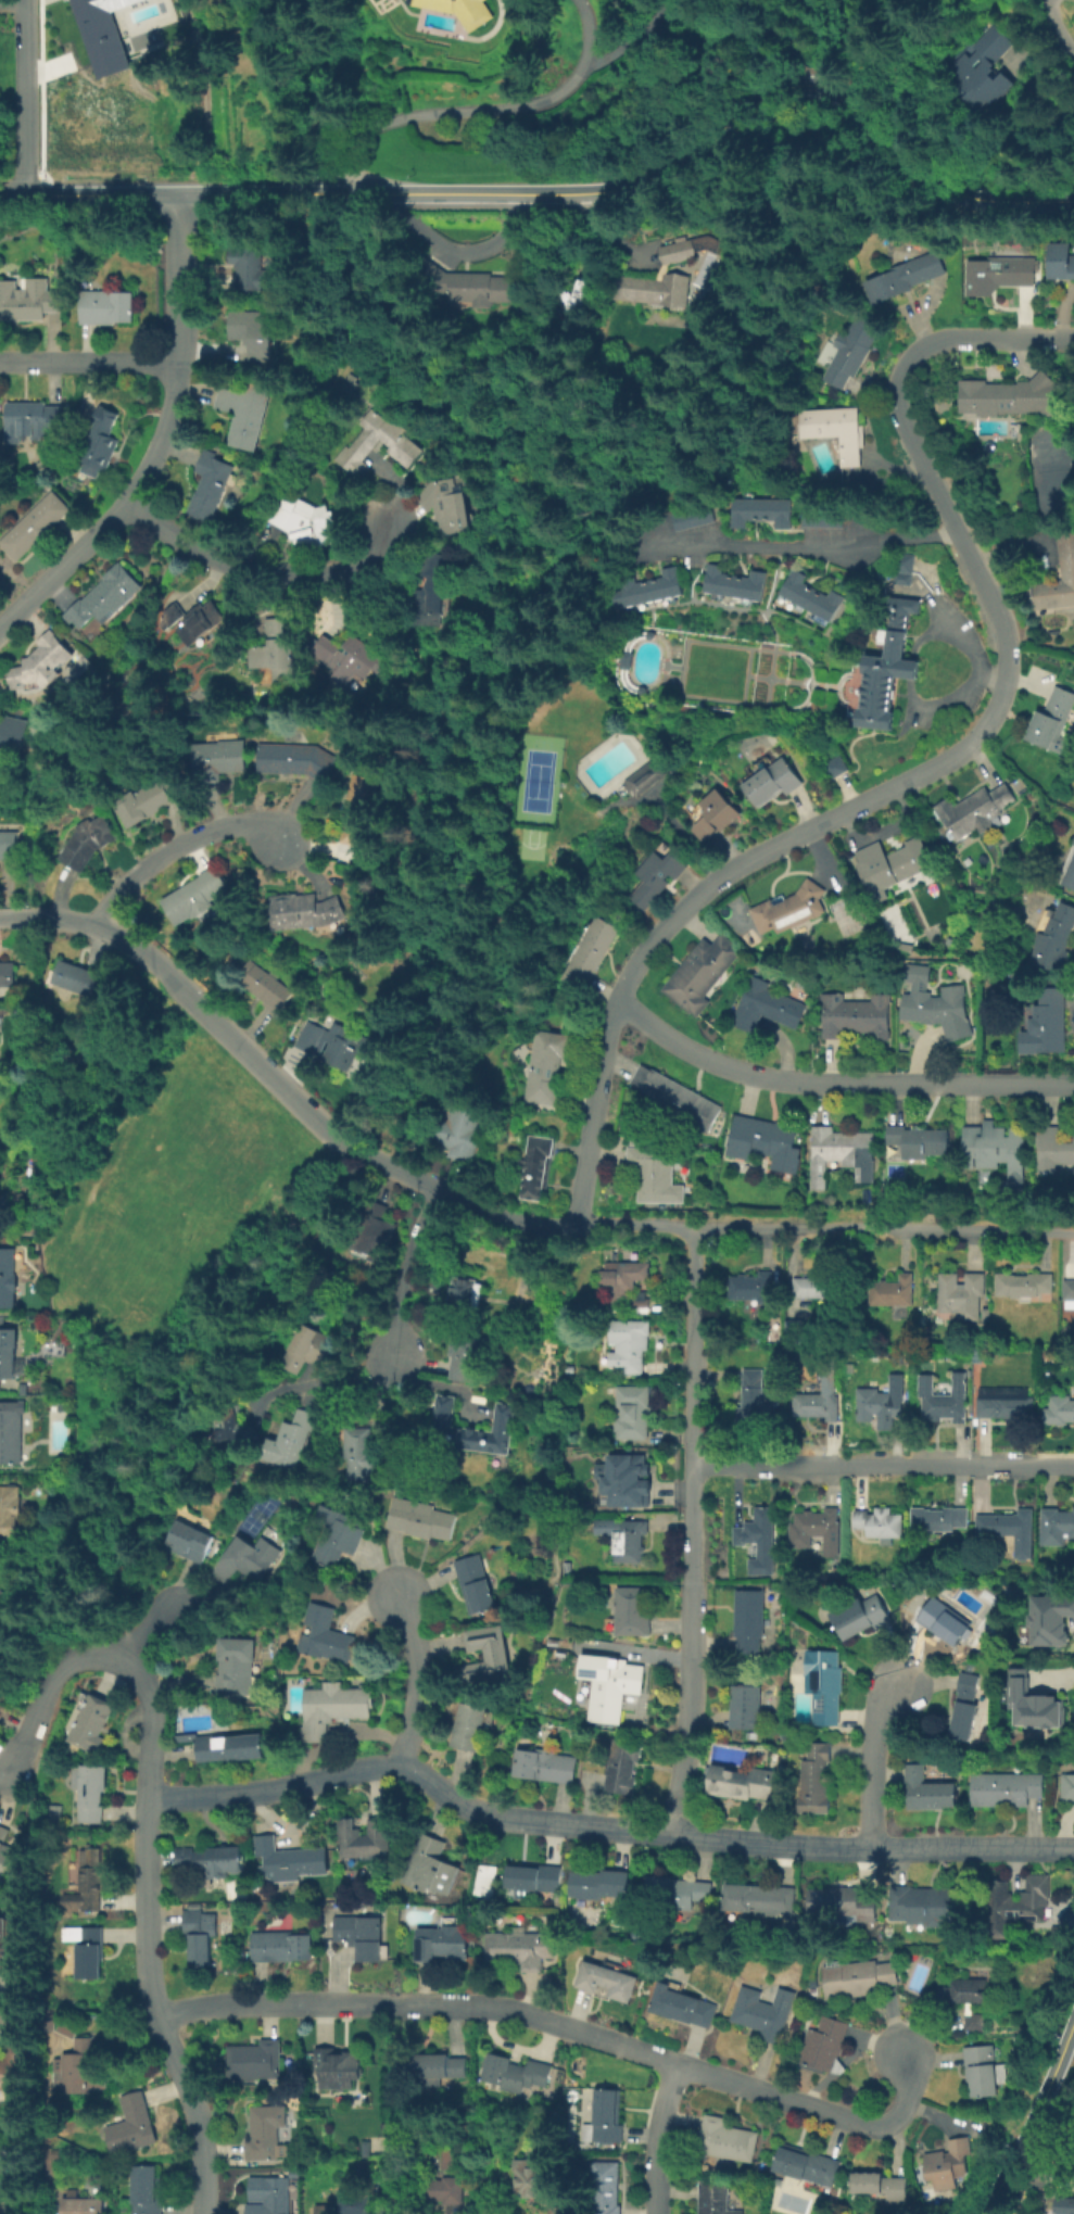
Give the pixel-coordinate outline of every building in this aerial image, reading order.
[(98,79),(129,66),(111,10),(138,0),(68,0),(98,79)] [(412,8),(412,0),(489,0),(490,1),(488,3),(496,17),(467,36),(458,21),(454,15),(412,8)] [(1012,42),(995,62),(1016,84),(988,114),(965,96),(970,90),(947,68),(963,51),(969,55),(976,48),(972,43),(989,22),(1012,42)] [(721,240),(716,252),(706,248),(694,251),(695,256),(671,263),(670,273),(690,275),(687,305),(629,300),(631,276),(656,278),(657,274),(662,263),(660,245),(707,235),(721,240)] [(1069,253),(1073,253),(1073,275),(1047,275),(1047,239),(1069,240),(1069,253)] [(261,240),(262,268),(266,268),(266,276),(268,276),(269,289),(238,290),(237,268),(235,268),(235,263),(228,263),(228,248),(237,248),(237,241),(261,240)] [(913,288),(873,304),(864,281),(888,271),(886,267),(935,249),(944,273),(911,284),(913,288)] [(517,275),(517,301),(490,301),(490,307),(471,307),(471,302),(450,302),(443,295),(429,295),(402,274),(419,255),(420,255),(446,271),(490,271),(490,275),(517,275)] [(1035,255),(1035,262),(1039,262),(1038,269),(1034,269),(1034,284),(998,284),(998,288),(991,288),(990,295),(968,294),(968,258),(990,258),(990,255),(1035,255)] [(595,282),(589,300),(586,299),(582,312),(572,316),(568,309),(559,314),(552,298),(568,289),(569,291),(571,290),(572,294),(579,277),(595,282)] [(41,319),(0,319),(0,280),(16,280),(16,291),(37,292),(45,289),(61,289),(61,312),(41,311),(41,319)] [(81,291),(111,292),(111,288),(138,289),(136,327),(80,325),(81,291)] [(269,309),(269,365),(248,365),(248,344),(242,344),(242,338),(227,338),(227,309),(269,309)] [(880,326),(869,346),(872,349),(863,364),(861,363),(854,377),(849,375),(843,388),(822,377),(838,347),(833,344),(839,331),(845,333),(856,313),(880,326)] [(957,379),(983,379),(983,382),(1014,382),(1014,380),(1025,380),(1037,368),(1050,381),(1052,380),(1052,412),(996,412),(996,415),(974,415),(975,412),(957,412),(957,379)] [(357,382),(351,393),(338,387),(348,371),(356,377),(354,380),(357,382)] [(225,383),(241,388),(243,379),(274,388),(256,451),(222,442),(230,410),(218,407),(225,383)] [(3,401),(45,401),(61,405),(61,427),(4,427),(3,401)] [(119,439),(106,469),(79,458),(93,423),(91,422),(99,404),(118,413),(110,434),(119,439)] [(857,405),(860,465),(841,466),(838,435),(799,438),(798,408),(857,405)] [(368,406),(384,419),(388,415),(406,429),(403,433),(422,447),(408,467),(384,450),(388,445),(378,438),(362,459),(368,464),(357,478),(332,458),(343,442),(348,445),(362,427),(356,422),(368,406)] [(233,464),(211,521),(186,511),(194,489),(195,490),(202,472),(194,469),(201,452),(233,464)] [(452,479),(454,490),(460,490),(468,528),(440,533),(437,518),(434,518),(431,504),(426,510),(416,496),(429,480),(445,477),(452,479)] [(15,560),(0,544),(0,538),(50,489),(70,509),(51,527),(37,544),(15,560)] [(293,506),(311,515),(331,509),(339,539),(319,545),(311,546),(308,541),(294,545),(290,530),(280,526),(281,522),(266,515),(278,490),(295,501),(293,506)] [(787,497),(787,527),(772,527),(772,520),(744,519),(744,527),(729,527),(729,497),(787,497)] [(839,527),(799,526),(800,506),(841,507),(839,527)] [(1053,527),(1073,524),(1073,603),(1034,608),(1032,594),(1033,594),(1032,585),(1034,585),(1034,582),(1060,578),(1053,527)] [(451,578),(445,593),(440,592),(439,625),(409,623),(410,609),(405,608),(406,587),(422,589),(428,573),(419,573),(428,548),(454,558),(447,578),(451,578)] [(909,571),(890,569),(893,551),(911,553),(909,571)] [(700,591),(706,561),(720,565),(719,571),(746,575),(747,569),(762,571),(758,600),(700,591)] [(121,562),(147,587),(109,625),(100,617),(85,632),(68,616),(121,562)] [(623,607),(617,578),(631,574),(633,582),(659,575),(658,568),(673,565),(680,593),(623,607)] [(776,593),(791,567),(804,574),(800,581),(824,594),(827,587),(842,595),(826,621),(776,593)] [(907,584),(889,583),(890,570),(909,572),(907,584)] [(882,656),(887,609),(888,596),(917,599),(915,612),(906,611),(900,658),(907,659),(915,659),(913,679),(906,678),(893,676),(889,710),(890,710),(889,730),(854,725),(856,707),(858,707),(861,672),(860,672),(861,654),(882,656)] [(211,598),(225,616),(189,644),(176,627),(187,618),(184,613),(189,609),(191,613),(211,598)] [(185,612),(167,625),(160,616),(163,613),(162,610),(175,600),(185,612)] [(293,665),(247,667),(245,645),(264,644),(262,617),(291,616),(293,665)] [(61,673),(47,687),(38,680),(26,682),(12,688),(8,668),(24,665),(22,657),(30,655),(41,645),(38,638),(49,628),(74,654),(68,658),(62,660),(55,667),(61,673)] [(352,631),(388,657),(377,672),(371,668),(364,679),(355,672),(345,685),(330,674),(334,669),(309,650),(323,632),(341,646),(352,631)] [(1054,683),(1073,692),(1073,698),(1053,748),(1025,736),(1037,708),(1043,711),(1054,683)] [(22,749),(0,744),(0,721),(1,721),(3,713),(28,719),(22,749)] [(192,743),(217,741),(217,739),(243,738),(244,769),(219,770),(220,780),(203,781),(202,772),(194,772),(192,743)] [(338,757),(323,782),(308,773),(257,771),(258,742),(316,744),(338,757)] [(845,769),(829,779),(820,763),(836,754),(845,769)] [(783,755),(803,782),(786,793),(782,787),(758,805),(742,783),(759,771),(755,767),(768,757),(772,763),(783,755)] [(623,780),(652,757),(664,773),(636,795),(623,780)] [(382,779),(369,848),(340,843),(343,822),(345,822),(346,815),(342,814),(351,772),(382,779)] [(162,773),(177,796),(146,817),(146,815),(128,827),(112,802),(130,789),(132,792),(162,773)] [(1004,781),(1015,799),(999,809),(1001,811),(990,818),(994,823),(980,832),(977,827),(959,839),(942,812),(984,785),(988,792),(1004,781)] [(741,813),(722,831),(719,826),(704,840),(692,828),(705,815),(703,812),(706,808),(699,801),(716,786),(741,813)] [(101,812),(116,836),(100,846),(99,846),(94,848),(81,871),(58,857),(75,830),(75,828),(74,825),(87,817),(89,820),(101,812)] [(15,858),(0,858),(0,830),(15,830),(15,858)] [(881,845),(888,859),(919,843),(932,868),(875,897),(856,858),(881,845)] [(655,849),(665,858),(671,851),(687,864),(675,877),(669,872),(665,877),(669,881),(645,909),(631,897),(646,880),(636,872),(655,849)] [(1061,882),(1073,849),(1073,887),(1061,882)] [(161,902),(200,878),(197,874),(212,865),(228,891),(211,901),(215,909),(178,932),(161,902)] [(795,893),(806,878),(824,891),(819,899),(822,910),(820,916),(781,936),(776,928),(762,935),(750,911),(778,898),(779,900),(795,893)] [(315,891),(316,901),(321,900),(339,891),(350,914),(327,924),(274,929),(270,899),(268,900),(268,895),(295,893),(295,894),(315,891)] [(1045,904),(1073,911),(1073,937),(1066,972),(1032,963),(1045,904)] [(617,927),(583,989),(559,977),(566,965),(564,963),(574,944),(578,945),(594,914),(617,927)] [(721,931),(742,947),(704,995),(709,1000),(697,1015),(690,1010),(688,1011),(677,1001),(661,988),(703,936),(711,942),(721,931)] [(913,944),(911,952),(894,949),(896,940),(913,944)] [(292,990),(278,1010),(241,983),(248,974),(241,969),(249,958),(292,990)] [(101,974),(93,996),(51,981),(60,959),(101,974)] [(931,962),(927,995),(935,995),(942,995),(943,985),(944,985),(945,977),(959,976),(958,982),(963,983),(964,994),(963,994),(965,1016),(966,1015),(972,1033),(948,1041),(942,1022),(900,1017),(904,991),(906,992),(909,960),(931,962)] [(13,985),(0,985),(0,961),(13,961),(13,985)] [(755,978),(808,1003),(795,1033),(767,1020),(758,1038),(733,1027),(755,978)] [(1031,1025),(1031,1007),(1041,1007),(1041,991),(1066,991),(1066,994),(1069,994),(1067,1057),(1015,1055),(1015,1025),(1031,1025)] [(843,999),(870,999),(870,992),(888,992),(888,1001),(887,1001),(887,1029),(888,1029),(888,1038),(870,1038),(870,1032),(843,1032),(843,1038),(821,1037),(821,1028),(822,1028),(822,1001),(820,1001),(820,992),(843,992),(843,999)] [(306,1019),(329,1029),(333,1022),(338,1024),(364,1036),(348,1071),(294,1043),(306,1019)] [(571,1035),(568,1057),(561,1055),(557,1080),(560,1080),(556,1104),(526,1100),(536,1029),(571,1035)] [(644,1065),(723,1106),(709,1133),(631,1091),(644,1065)] [(484,1106),(475,1140),(477,1141),(470,1162),(447,1155),(450,1148),(430,1141),(437,1115),(446,1117),(453,1098),(484,1106)] [(796,1130),(788,1165),(725,1151),(733,1117),(796,1130)] [(993,1118),(993,1125),(1004,1125),(1004,1134),(1008,1134),(1008,1126),(1023,1126),(1023,1178),(1008,1178),(1008,1160),(997,1160),(997,1165),(962,1166),(962,1125),(982,1125),(982,1118),(993,1118)] [(947,1127),(947,1152),(926,1152),(926,1157),(904,1157),(904,1142),(887,1142),(887,1124),(905,1124),(906,1127),(947,1127)] [(830,1131),(869,1131),(869,1181),(854,1181),(854,1165),(841,1165),(841,1159),(822,1159),(822,1188),(808,1188),(808,1154),(810,1154),(810,1134),(808,1134),(808,1125),(830,1125),(830,1131)] [(1072,1133),(1073,1133),(1073,1162),(1058,1162),(1058,1172),(1039,1172),(1039,1146),(1036,1146),(1036,1125),(1058,1125),(1058,1141),(1072,1140),(1072,1133)] [(527,1144),(529,1129),(558,1134),(549,1200),(521,1195),(523,1177),(517,1176),(522,1143),(527,1144)] [(630,1177),(629,1153),(674,1152),(675,1188),(686,1188),(686,1205),(639,1206),(637,1177),(630,1177)] [(394,1224),(380,1264),(348,1252),(366,1199),(388,1206),(382,1219),(394,1224)] [(18,1308),(0,1309),(0,1250),(17,1250),(18,1308)] [(648,1261),(648,1278),(634,1278),(634,1290),(629,1290),(629,1300),(627,1300),(627,1305),(611,1305),(611,1301),(611,1289),(612,1289),(614,1283),(604,1283),(605,1272),(610,1272),(610,1261),(648,1261)] [(771,1270),(771,1302),(758,1302),(758,1299),(729,1298),(730,1275),(740,1275),(740,1273),(745,1274),(745,1275),(758,1276),(758,1270),(771,1270)] [(847,1270),(847,1296),(793,1296),(793,1277),(832,1277),(832,1270),(847,1270)] [(911,1272),(911,1304),(869,1303),(869,1280),(879,1280),(879,1279),(885,1279),(885,1281),(897,1281),(898,1272),(911,1272)] [(957,1282),(965,1282),(965,1272),(983,1272),(983,1293),(978,1293),(977,1319),(957,1319),(957,1312),(938,1311),(938,1272),(957,1272),(957,1282)] [(1009,1274),(1028,1274),(1027,1272),(1052,1272),(1052,1291),(1038,1291),(1038,1295),(1020,1295),(1020,1298),(1011,1298),(1011,1294),(996,1294),(996,1272),(1009,1273),(1009,1274)] [(484,1283),(480,1312),(473,1312),(473,1315),(450,1312),(451,1302),(447,1301),(448,1294),(452,1295),(454,1275),(477,1278),(476,1282),(484,1283)] [(1063,1278),(1073,1278),(1073,1299),(1063,1299),(1063,1278)] [(648,1298),(648,1306),(632,1305),(633,1298),(648,1298)] [(806,1318),(806,1342),(785,1342),(785,1318),(806,1318)] [(648,1319),(648,1333),(642,1333),(642,1372),(623,1372),(623,1344),(609,1343),(609,1319),(648,1319)] [(336,1341),(321,1366),(305,1358),(298,1372),(280,1363),(302,1323),(336,1341)] [(14,1377),(0,1377),(0,1328),(14,1328),(14,1377)] [(484,1333),(477,1381),(452,1377),(455,1355),(452,1354),(455,1328),(484,1333)] [(770,1403),(770,1420),(735,1419),(736,1406),(742,1406),(743,1367),(762,1368),(761,1403),(770,1403)] [(965,1371),(965,1424),(951,1424),(951,1418),(942,1417),(940,1421),(932,1421),(932,1417),(922,1417),(922,1396),(919,1396),(919,1375),(933,1375),(933,1394),(951,1394),(951,1371),(965,1371)] [(902,1383),(902,1403),(901,1402),(901,1431),(877,1431),(877,1415),(872,1415),(872,1421),(857,1421),(857,1389),(879,1389),(879,1392),(888,1392),(888,1383),(902,1383)] [(647,1406),(646,1438),(627,1438),(628,1418),(622,1418),(622,1406),(617,1406),(617,1384),(648,1384),(648,1406),(647,1406)] [(839,1389),(839,1420),(825,1420),(825,1414),(793,1415),(793,1392),(822,1392),(822,1389),(839,1389)] [(455,1425),(494,1430),(498,1400),(517,1402),(509,1454),(432,1443),(440,1393),(458,1395),(455,1425)] [(1070,1399),(1073,1399),(1073,1420),(1065,1420),(1065,1424),(1044,1424),(1044,1407),(1050,1407),(1050,1394),(1070,1394),(1070,1399)] [(1033,1396),(1033,1421),(1019,1421),(1019,1417),(977,1416),(977,1395),(1033,1396)] [(21,1462),(0,1462),(0,1401),(11,1401),(11,1409),(21,1409),(21,1462)] [(254,1429),(247,1447),(229,1438),(215,1441),(209,1408),(236,1403),(238,1404),(240,1415),(236,1416),(236,1418),(254,1429)] [(324,1415),(318,1431),(309,1428),(296,1468),(261,1457),(268,1437),(277,1440),(283,1419),(292,1422),(298,1406),(324,1415)] [(391,1434),(391,1455),(379,1455),(379,1470),(372,1470),(372,1480),(350,1481),(350,1457),(349,1457),(348,1428),(372,1428),(372,1435),(391,1434)] [(608,1452),(645,1453),(645,1462),(650,1463),(649,1473),(645,1473),(645,1478),(652,1478),(650,1492),(649,1492),(649,1505),(610,1504),(610,1493),(602,1493),(602,1477),(595,1477),(595,1463),(608,1463),(608,1452)] [(15,1539),(0,1539),(0,1485),(17,1485),(17,1495),(20,1495),(18,1517),(16,1517),(15,1539)] [(459,1514),(454,1540),(434,1535),(433,1538),(390,1528),(397,1495),(437,1504),(437,1508),(459,1514)] [(369,1528),(358,1554),(348,1549),(344,1558),(342,1557),(338,1568),(316,1558),(330,1523),(319,1518),(326,1503),(365,1519),(362,1526),(369,1528)] [(837,1506),(837,1539),(823,1539),(823,1534),(811,1534),(811,1547),(789,1546),(791,1521),(795,1521),(795,1510),(805,1510),(804,1509),(812,1509),(812,1511),(824,1511),(824,1505),(837,1506)] [(769,1506),(770,1573),(746,1573),(746,1558),(756,1558),(755,1542),(742,1542),(742,1544),(730,1545),(730,1527),(742,1527),(742,1521),(751,1521),(751,1506),(769,1506)] [(890,1506),(890,1513),(902,1513),(901,1535),(867,1535),(867,1527),(855,1527),(855,1508),(868,1508),(868,1513),(875,1513),(875,1506),(890,1506)] [(924,1508),(945,1508),(945,1506),(968,1506),(968,1526),(952,1526),(952,1530),(935,1530),(935,1532),(926,1532),(926,1529),(911,1530),(911,1506),(924,1506),(924,1508)] [(1072,1507),(1073,1507),(1073,1536),(1069,1536),(1069,1532),(1065,1532),(1065,1543),(1041,1543),(1041,1507),(1058,1507),(1058,1509),(1073,1509),(1072,1507)] [(1033,1510),(1032,1559),(1014,1559),(1014,1535),(975,1535),(975,1515),(1014,1515),(1014,1514),(1018,1514),(1018,1510),(1033,1510)] [(179,1519),(186,1522),(185,1523),(212,1535),(201,1560),(179,1552),(180,1548),(168,1543),(178,1520),(179,1520),(179,1519)] [(646,1519),(646,1533),(641,1533),(641,1545),(643,1545),(643,1552),(641,1552),(641,1561),(615,1561),(615,1553),(614,1553),(614,1529),(614,1519),(641,1519),(646,1519)] [(274,1558),(260,1579),(248,1571),(247,1573),(239,1568),(228,1583),(212,1571),(238,1533),(274,1558)] [(498,1606),(472,1614),(455,1560),(481,1552),(498,1606)] [(649,1610),(649,1634),(615,1634),(616,1586),(648,1586),(648,1610),(649,1610)] [(763,1589),(763,1635),(759,1635),(758,1654),(735,1653),(736,1634),(734,1634),(735,1589),(763,1589)] [(892,1619),(876,1628),(874,1623),(846,1639),(834,1618),(876,1593),(892,1619)] [(970,1631),(965,1635),(963,1634),(956,1644),(940,1633),(939,1635),(915,1618),(933,1594),(961,1615),(959,1617),(969,1624),(966,1629),(970,1631)] [(1032,1598),(1073,1598),(1073,1618),(1064,1618),(1064,1634),(1069,1634),(1069,1645),(1064,1645),(1064,1647),(1032,1647),(1032,1628),(1028,1628),(1028,1616),(1032,1616),(1032,1598)] [(332,1628),(358,1635),(352,1661),(326,1655),(325,1656),(301,1649),(305,1632),(313,1634),(315,1624),(307,1622),(313,1601),(338,1607),(332,1628)] [(502,1623),(511,1673),(465,1682),(462,1663),(487,1659),(484,1647),(469,1650),(465,1630),(502,1623)] [(257,1637),(254,1688),(251,1688),(251,1694),(217,1692),(219,1673),(220,1673),(222,1658),(219,1658),(222,1635),(257,1637)] [(839,1649),(839,1666),(843,1666),(842,1693),(839,1693),(838,1723),(813,1723),(814,1692),(806,1692),(807,1648),(812,1648),(812,1649),(839,1649)] [(590,1656),(627,1659),(627,1665),(644,1667),(642,1697),(626,1695),(623,1728),(591,1724),(594,1680),(583,1679),(585,1656),(590,1656)] [(1027,1669),(1027,1678),(1028,1678),(1028,1697),(1057,1697),(1057,1699),(1064,1699),(1064,1707),(1066,1707),(1066,1722),(1063,1722),(1063,1730),(1025,1730),(1025,1728),(1015,1728),(1015,1710),(1008,1710),(1008,1700),(1011,1700),(1011,1681),(1008,1681),(1008,1669),(1027,1669)] [(978,1674),(973,1701),(977,1703),(970,1739),(949,1735),(957,1699),(956,1700),(957,1691),(956,1691),(960,1671),(978,1674)] [(343,1686),(374,1686),(374,1707),(370,1707),(370,1717),(333,1717),(333,1721),(328,1721),(328,1741),(304,1741),(304,1735),(301,1735),(301,1724),(303,1724),(303,1720),(305,1720),(304,1686),(324,1687),(324,1680),(343,1680),(343,1686)] [(759,1687),(758,1713),(761,1713),(760,1732),(754,1732),(754,1731),(728,1730),(731,1686),(759,1687)] [(115,1704),(92,1750),(68,1738),(91,1692),(115,1704)] [(487,1706),(478,1750),(451,1745),(459,1700),(487,1706)] [(198,1732),(198,1736),(263,1732),(264,1756),(200,1761),(199,1739),(174,1742),(174,1734),(198,1732)] [(642,1743),(639,1761),(635,1760),(632,1776),(635,1776),(632,1796),(626,1795),(627,1793),(605,1788),(614,1737),(642,1743)] [(831,1741),(831,1761),(829,1761),(829,1795),(830,1795),(830,1812),(799,1811),(799,1795),(801,1795),(803,1758),(809,1758),(809,1739),(831,1741)] [(576,1756),(572,1783),(513,1775),(516,1747),(576,1756)] [(728,1768),(750,1772),(751,1766),(778,1771),(772,1799),(749,1795),(748,1799),(707,1792),(712,1762),(729,1766),(728,1768)] [(109,1766),(105,1822),(81,1821),(83,1802),(79,1802),(81,1787),(75,1787),(76,1766),(83,1767),(83,1763),(109,1766)] [(945,1779),(945,1783),(957,1783),(957,1805),(943,1805),(943,1808),(908,1808),(908,1781),(905,1781),(905,1763),(924,1763),(924,1779),(945,1779)] [(1062,1773),(1073,1773),(1073,1799),(1061,1799),(1062,1773)] [(1028,1801),(1028,1809),(975,1809),(975,1777),(1045,1777),(1045,1800),(1028,1800),(1028,1801)] [(64,1804),(64,1822),(49,1821),(49,1814),(48,1814),(48,1804),(64,1804)] [(388,1816),(391,1854),(341,1858),(338,1819),(353,1818),(354,1826),(361,1826),(362,1834),(368,1834),(367,1818),(388,1816)] [(4,1878),(0,1877),(0,1825),(10,1829),(3,1844),(15,1848),(4,1878)] [(459,1867),(448,1894),(428,1885),(426,1892),(401,1882),(420,1831),(446,1840),(439,1858),(459,1867)] [(276,1833),(277,1850),(326,1846),(329,1873),(309,1874),(309,1873),(300,1874),(301,1880),(273,1882),(271,1876),(260,1877),(255,1835),(276,1833)] [(104,1847),(104,1865),(106,1865),(106,1890),(102,1889),(102,1909),(84,1908),(84,1907),(64,1907),(64,1893),(81,1893),(83,1848),(89,1848),(89,1847),(104,1847)] [(210,1850),(241,1848),(243,1873),(229,1874),(229,1881),(211,1882),(210,1873),(193,1873),(193,1869),(190,1869),(191,1873),(181,1874),(180,1870),(177,1870),(176,1849),(194,1848),(194,1852),(210,1851),(210,1850)] [(519,1861),(559,1865),(557,1890),(530,1888),(529,1898),(514,1897),(515,1887),(505,1886),(507,1864),(519,1865),(519,1861)] [(602,1869),(629,1871),(627,1896),(603,1895),(602,1899),(578,1897),(578,1896),(570,1896),(571,1870),(580,1871),(580,1870),(601,1871),(602,1869)] [(711,1882),(709,1900),(693,1899),(692,1910),(669,1907),(669,1903),(647,1901),(649,1874),(711,1882)] [(1010,1880),(1010,1890),(1013,1890),(1013,1894),(1016,1895),(1016,1898),(1047,1898),(1047,1920),(1010,1919),(1010,1937),(988,1937),(988,1880),(1010,1880)] [(795,1886),(794,1913),(778,1912),(778,1914),(757,1913),(757,1911),(723,1909),(724,1883),(795,1886)] [(962,1887),(962,1924),(944,1923),(944,1925),(927,1925),(927,1923),(908,1923),(908,1919),(889,1919),(890,1885),(912,1885),(912,1887),(962,1887)] [(859,1886),(859,1897),(875,1897),(875,1921),(858,1920),(858,1914),(834,1914),(834,1922),(811,1922),(811,1913),(809,1913),(809,1888),(830,1888),(830,1886),(859,1886)] [(241,1901),(242,1910),(240,1910),(240,1912),(233,1912),(233,1910),(231,1910),(231,1902),(241,1901)] [(202,1909),(202,1912),(217,1912),(217,1935),(210,1935),(211,1963),(189,1964),(189,1933),(194,1933),(193,1931),(185,1932),(184,1909),(202,1909)] [(381,1943),(380,1960),(356,1960),(356,1944),(354,1944),(354,1940),(333,1940),(333,1915),(381,1915),(381,1943)] [(7,1961),(0,1961),(0,1919),(21,1919),(21,1933),(33,1933),(31,1958),(7,1958),(7,1961)] [(104,1925),(105,1960),(102,1960),(103,1976),(78,1977),(77,1944),(85,1943),(85,1939),(66,1940),(65,1926),(104,1925)] [(1066,1925),(1066,1935),(1053,1935),(1054,1925),(1066,1925)] [(468,1927),(467,1958),(447,1958),(447,1953),(434,1953),(434,1961),(416,1961),(417,1927),(468,1927)] [(289,1931),(289,1934),(311,1933),(312,1959),(251,1960),(251,1932),(289,1931)] [(541,1932),(541,1971),(521,1971),(521,1963),(485,1962),(485,1932),(541,1932)] [(636,1976),(629,2002),(607,1995),(609,1987),(598,1984),(596,1991),(576,1985),(583,1959),(636,1976)] [(876,1959),(876,1963),(896,1960),(898,1983),(880,1985),(881,1991),(827,1998),(823,1965),(876,1959)] [(993,1990),(993,2001),(952,2001),(952,1977),(988,1977),(987,1990),(993,1990)] [(716,2003),(708,2027),(673,2016),(673,2017),(649,2010),(659,1979),(671,1983),(669,1988),(716,2003)] [(762,2032),(731,2023),(742,1986),(762,1992),(759,2001),(772,2004),(778,1987),(798,1992),(782,2047),(760,2039),(762,2032)] [(985,2012),(986,2029),(966,2029),(965,2012),(985,2012)] [(58,2013),(58,2029),(43,2029),(43,2013),(58,2013)] [(85,2022),(76,2038),(59,2029),(66,2013),(85,2022)] [(848,2022),(837,2057),(847,2068),(841,2073),(798,2060),(809,2026),(818,2029),(823,2013),(848,2022)] [(93,2057),(94,2091),(64,2092),(64,2070),(58,2071),(56,2058),(65,2058),(65,2053),(77,2052),(77,2036),(94,2036),(94,2057),(93,2057)] [(279,2037),(280,2076),(227,2077),(227,2045),(258,2045),(258,2038),(279,2037)] [(994,2044),(995,2063),(1006,2062),(1008,2082),(997,2083),(998,2093),(972,2097),(971,2082),(966,2082),(963,2047),(994,2044)] [(334,2047),(334,2052),(340,2052),(340,2050),(353,2050),(353,2052),(359,2052),(361,2078),(353,2078),(353,2087),(320,2087),(320,2068),(314,2068),(314,2047),(334,2047)] [(509,2061),(526,2065),(528,2058),(549,2063),(544,2086),(532,2084),(531,2087),(523,2085),(521,2093),(500,2087),(501,2083),(482,2078),(489,2051),(510,2057),(509,2061)] [(466,2057),(466,2076),(441,2076),(441,2085),(425,2085),(425,2076),(409,2076),(409,2053),(447,2053),(447,2057),(466,2057)] [(620,2088),(619,2123),(622,2123),(621,2141),(582,2140),(583,2123),(593,2123),(595,2087),(620,2088)] [(159,2141),(115,2154),(106,2126),(127,2120),(119,2096),(142,2089),(159,2141)] [(277,2126),(278,2143),(287,2143),(288,2155),(278,2156),(278,2159),(244,2160),(243,2139),(249,2138),(248,2105),(285,2104),(285,2126),(277,2126)] [(757,2130),(751,2162),(697,2152),(705,2113),(725,2116),(723,2125),(757,2130)] [(969,2135),(971,2152),(964,2153),(968,2172),(964,2175),(956,2176),(957,2187),(935,2190),(933,2179),(927,2180),(926,2176),(924,2177),(922,2166),(925,2165),(923,2152),(944,2149),(944,2152),(949,2151),(947,2138),(969,2135)] [(839,2160),(832,2187),(773,2169),(781,2142),(839,2160)] [(428,2148),(428,2161),(417,2161),(418,2147),(425,2147),(428,2148)] [(458,2168),(443,2168),(442,2148),(458,2148),(458,2168)] [(538,2158),(538,2161),(547,2161),(547,2167),(549,2167),(551,2197),(516,2198),(516,2169),(515,2169),(514,2158),(538,2158)] [(620,2204),(620,2213),(592,2213),(592,2161),(618,2161),(618,2204),(620,2204)] [(370,2162),(370,2177),(357,2177),(357,2163),(370,2162)] [(163,2201),(163,2213),(132,2213),(132,2164),(155,2164),(155,2176),(160,2176),(160,2201),(163,2201)] [(860,2172),(865,2172),(865,2171),(869,2171),(869,2172),(874,2172),(874,2171),(877,2171),(877,2173),(882,2173),(882,2176),(895,2176),(906,2176),(906,2199),(887,2199),(886,2192),(851,2192),(851,2172),(857,2172),(857,2171),(859,2171),(860,2172)] [(463,2176),(463,2203),(442,2203),(442,2200),(420,2200),(421,2202),(402,2202),(402,2178),(442,2178),(442,2176),(463,2176)] [(288,2178),(288,2213),(244,2213),(244,2205),(263,2205),(263,2203),(248,2203),(248,2178),(288,2178)] [(744,2213),(701,2213),(702,2179),(731,2180),(730,2213),(744,2213)] [(370,2193),(370,2213),(339,2213),(339,2193),(370,2193)] [(1054,2196),(1073,2197),(1073,2213),(1053,2213),(1054,2196)] [(104,2198),(104,2213),(63,2213),(63,2197),(104,2198)] [(332,2203),(332,2213),(314,2213),(314,2203),(332,2203)]
